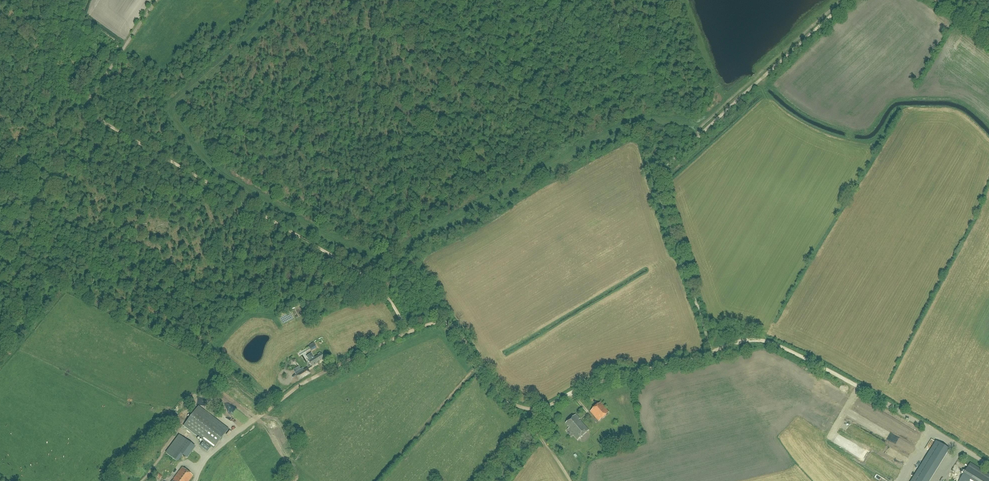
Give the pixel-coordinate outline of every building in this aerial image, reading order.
[(317,363),(324,358),(321,354),(314,358),(313,357),(308,360),(312,367),(317,364),(317,363)] [(299,380),(310,373),(307,369),(304,371),(296,376),(299,380)] [(599,421),(609,412),(601,402),(590,411),(599,421)] [(198,407),(183,426),(203,442),(200,447),(207,452),(210,447),(213,449),(228,430),(198,407)] [(578,440),(589,430),(579,419),(580,419),(576,415),(566,424),(569,428),(568,429),(578,440)] [(182,437),(174,449),(188,458),(196,446),(182,437)] [(949,451),(935,442),(911,480),(930,480),(949,451)] [(907,464),(911,460),(905,456),(902,459),(907,464)] [(970,464),(959,480),(988,480),(988,475),(970,464)] [(192,476),(181,468),(173,479),(172,480),(188,480),(192,476)]
